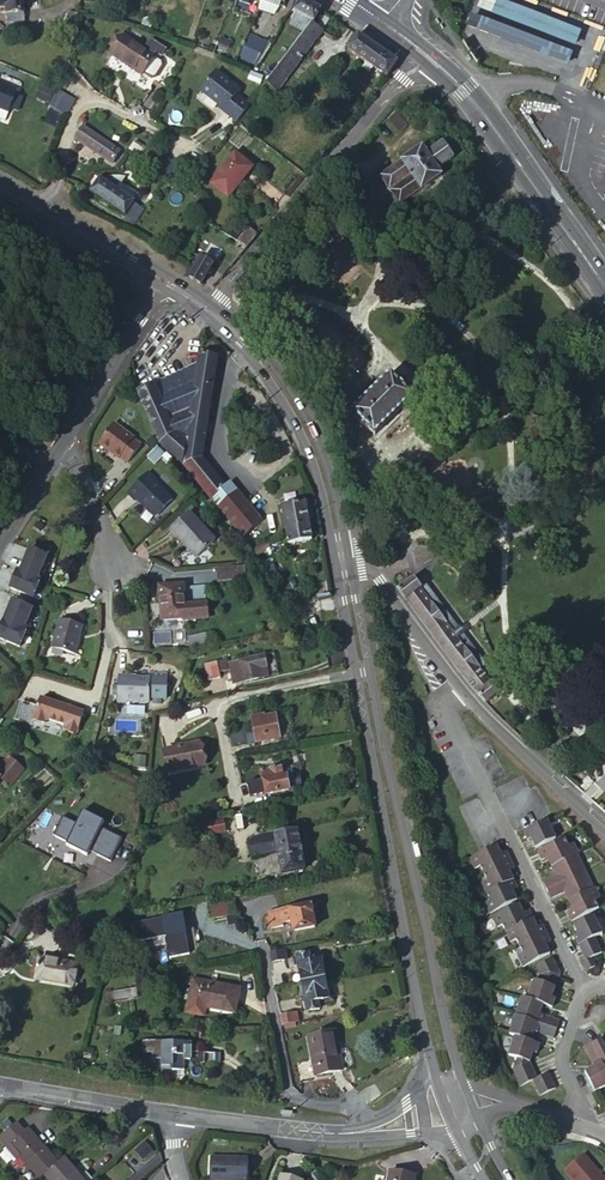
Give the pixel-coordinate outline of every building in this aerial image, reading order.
[(5,9),(6,23),(24,22),(22,0),(0,0),(0,10),(5,9)] [(249,5),(234,0),(231,8),(246,13),(249,5)] [(286,0),(260,0),(260,1),(280,9),(283,8),(284,4),(286,0)] [(320,10),(309,4),(302,0),(300,0),(294,12),(296,13),(289,25),(304,34),(310,25),(312,22),(313,23),(320,10)] [(490,7),(480,33),(570,67),(579,42),(490,7)] [(67,13),(66,30),(76,31),(77,14),(67,13)] [(336,24),(324,16),(317,26),(329,35),(336,24)] [(266,20),(254,41),(264,47),(276,24),(266,20)] [(261,88),(256,96),(259,98),(256,102),(260,105),(273,88),(277,91),(321,33),(310,25),(304,34),(268,81),(261,88)] [(166,26),(163,34),(189,43),(191,36),(179,31),(179,30),(166,26)] [(371,67),(387,77),(398,62),(365,40),(357,34),(347,50),(365,62),(361,67),(368,72),(371,67)] [(111,57),(122,63),(124,60),(143,73),(153,56),(124,37),(111,57)] [(174,70),(153,56),(141,76),(162,89),(174,70)] [(124,60),(122,63),(141,76),(143,73),(124,60)] [(221,115),(234,124),(235,122),(251,102),(238,92),(242,88),(216,70),(198,95),(217,108),(224,113),(221,115)] [(247,79),(261,88),(268,81),(252,71),(247,79)] [(8,113),(9,109),(14,95),(16,91),(0,85),(0,110),(8,113)] [(74,102),(56,91),(50,105),(64,113),(67,115),(74,102)] [(23,98),(14,95),(9,109),(17,112),(23,98)] [(398,112),(391,118),(403,131),(409,125),(398,112)] [(391,118),(388,122),(399,134),(403,131),(391,118)] [(83,127),(75,140),(111,164),(119,152),(83,127)] [(422,148),(380,177),(399,204),(420,189),(420,190),(441,176),(437,170),(453,159),(442,142),(426,154),(422,148)] [(132,144),(128,150),(144,162),(148,155),(132,144)] [(235,153),(211,184),(228,198),(252,167),(235,153)] [(160,164),(148,155),(144,162),(156,170),(160,164)] [(177,171),(166,164),(156,179),(167,186),(177,171)] [(100,180),(92,193),(124,215),(138,194),(111,177),(107,184),(100,180)] [(224,260),(231,265),(246,248),(238,243),(224,260)] [(193,253),(190,270),(192,271),(188,277),(201,285),(212,264),(193,253)] [(367,361),(350,344),(338,357),(355,373),(367,361)] [(154,384),(138,391),(160,443),(183,463),(184,465),(212,499),(225,488),(202,459),(218,358),(206,355),(207,351),(201,350),(198,371),(196,383),(186,441),(174,429),(160,396),(154,384)] [(196,367),(154,384),(160,396),(196,383),(198,371),(196,367)] [(390,373),(351,411),(374,435),(413,397),(390,373)] [(174,429),(186,441),(196,383),(160,396),(174,429)] [(130,440),(109,427),(95,449),(116,462),(117,461),(125,466),(137,447),(129,442),(130,440)] [(154,449),(145,458),(153,467),(163,457),(154,449)] [(155,482),(146,474),(126,494),(134,502),(137,499),(145,507),(145,509),(152,517),(155,517),(171,501),(154,483),(155,482)] [(225,488),(212,499),(242,536),(261,521),(231,483),(225,488)] [(289,544),(312,540),(305,503),(282,507),(289,544)] [(188,514),(169,532),(183,547),(185,546),(197,559),(215,542),(188,514)] [(28,548),(11,591),(34,600),(51,557),(28,548)] [(246,567),(217,568),(218,582),(246,581),(246,567)] [(411,578),(396,589),(469,688),(484,703),(498,693),(490,681),(489,682),(488,682),(482,673),(488,668),(462,634),(463,633),(458,626),(457,627),(424,584),(419,588),(411,578)] [(161,620),(183,619),(186,618),(207,617),(207,602),(185,603),(184,585),(159,586),(161,620)] [(21,648),(35,608),(11,600),(0,632),(0,641),(21,648)] [(81,626),(59,620),(51,648),(74,654),(81,626)] [(208,635),(189,634),(189,647),(208,647),(208,635)] [(268,676),(264,656),(238,661),(240,671),(235,672),(237,680),(242,679),(242,682),(268,676)] [(228,671),(226,660),(205,664),(208,681),(221,678),(220,672),(228,671)] [(238,661),(229,663),(234,684),(242,682),(242,679),(237,680),(235,672),(240,671),(238,661)] [(495,677),(488,668),(482,673),(488,682),(495,677)] [(168,675),(150,674),(150,678),(148,698),(167,700),(168,675)] [(127,676),(118,675),(116,702),(125,703),(125,702),(148,703),(148,698),(150,678),(127,677),(127,676)] [(83,711),(40,698),(37,706),(20,701),(14,719),(31,724),(33,719),(44,723),(44,721),(48,719),(64,724),(66,728),(65,729),(76,732),(83,711)] [(230,736),(232,746),(247,743),(247,745),(279,738),(275,716),(264,718),(263,715),(252,718),(254,731),(230,736)] [(164,751),(168,773),(205,766),(200,742),(178,746),(178,748),(164,751)] [(0,771),(0,776),(1,777),(12,786),(25,771),(11,758),(0,771)] [(248,784),(250,797),(261,795),(289,790),(287,777),(283,777),(281,769),(261,772),(263,781),(248,784)] [(261,795),(250,797),(252,805),(262,803),(261,795)] [(207,824),(207,825),(209,833),(209,835),(226,832),(224,821),(207,824)] [(547,821),(525,832),(529,841),(532,839),(537,847),(555,838),(547,821)] [(304,869),(298,833),(253,840),(256,855),(278,851),(283,873),(304,869)] [(569,847),(565,839),(539,852),(543,860),(548,857),(557,876),(544,883),(551,898),(565,891),(574,910),(569,913),(573,921),(598,909),(595,901),(600,899),(595,888),(594,889),(577,855),(579,854),(574,845),(569,847)] [(497,846),(471,858),(475,868),(481,865),(488,880),(483,883),(491,900),(486,903),(491,912),(516,900),(512,891),(518,888),(509,870),(514,868),(506,852),(501,855),(497,846)] [(236,914),(234,902),(227,903),(210,906),(212,919),(236,914)] [(317,904),(279,911),(269,913),(269,918),(271,929),(282,927),(282,924),(292,922),(294,931),(316,927),(314,916),(319,915),(317,904)] [(523,914),(519,905),(493,917),(498,927),(503,924),(511,942),(517,939),(524,954),(519,956),(524,966),(550,953),(545,944),(550,942),(543,926),(537,928),(529,911),(523,914)] [(206,919),(212,919),(210,906),(203,907),(206,919)] [(165,919),(167,927),(183,924),(181,915),(165,919)] [(587,960),(591,958),(601,954),(594,938),(602,934),(594,916),(575,926),(580,935),(576,937),(587,960)] [(288,960),(286,950),(270,953),(272,963),(288,960)] [(298,957),(302,984),(326,980),(322,959),(311,961),(310,954),(298,957)] [(559,973),(552,958),(535,967),(538,972),(528,999),(523,997),(510,1034),(515,1036),(509,1054),(518,1057),(514,1069),(521,1085),(533,1080),(539,1096),(555,1088),(549,1073),(537,1077),(529,1061),(533,1052),(535,1053),(538,1044),(529,1041),(533,1030),(553,1037),(559,1021),(539,1014),(543,1004),(552,1007),(555,999),(551,997),(559,973)] [(595,968),(591,958),(587,960),(583,962),(588,972),(595,968)] [(73,985),(76,966),(40,960),(37,978),(73,985)] [(235,1013),(240,990),(193,979),(188,1003),(235,1013)] [(326,980),(302,984),(307,1011),(320,1009),(319,1001),(329,999),(326,980)] [(136,989),(113,993),(115,1001),(137,997),(136,989)] [(115,1001),(113,993),(103,995),(104,1002),(115,1001)] [(282,1016),(284,1026),(298,1023),(296,1013),(282,1016)] [(343,1070),(336,1031),(309,1036),(317,1075),(343,1070)] [(215,1064),(215,1054),(205,1053),(205,1052),(198,1052),(198,1053),(192,1053),(192,1047),(192,1042),(144,1041),(143,1054),(153,1054),(153,1060),(158,1060),(161,1060),(161,1065),(172,1066),(172,1070),(184,1070),(185,1060),(191,1060),(190,1063),(215,1064)] [(601,1041),(586,1048),(594,1067),(585,1072),(595,1091),(604,1086),(604,1049),(601,1041)] [(158,1069),(172,1070),(172,1066),(161,1065),(161,1060),(158,1060),(158,1069)] [(19,1156),(10,1145),(24,1133),(16,1124),(0,1138),(6,1146),(1,1151),(12,1162),(19,1156)] [(19,1156),(39,1179),(44,1175),(57,1163),(45,1148),(42,1150),(42,1151),(34,1141),(37,1138),(28,1129),(24,1133),(10,1145),(19,1156)] [(42,1150),(45,1148),(37,1138),(34,1141),(42,1151),(42,1150)] [(604,1176),(604,1173),(588,1154),(568,1171),(576,1179),(604,1179),(603,1178),(604,1176)] [(248,1158),(211,1157),(210,1179),(248,1179),(248,1158)] [(48,1179),(80,1179),(77,1176),(62,1159),(57,1163),(44,1175),(48,1179)] [(415,1176),(391,1171),(389,1179),(414,1179),(415,1176)]
